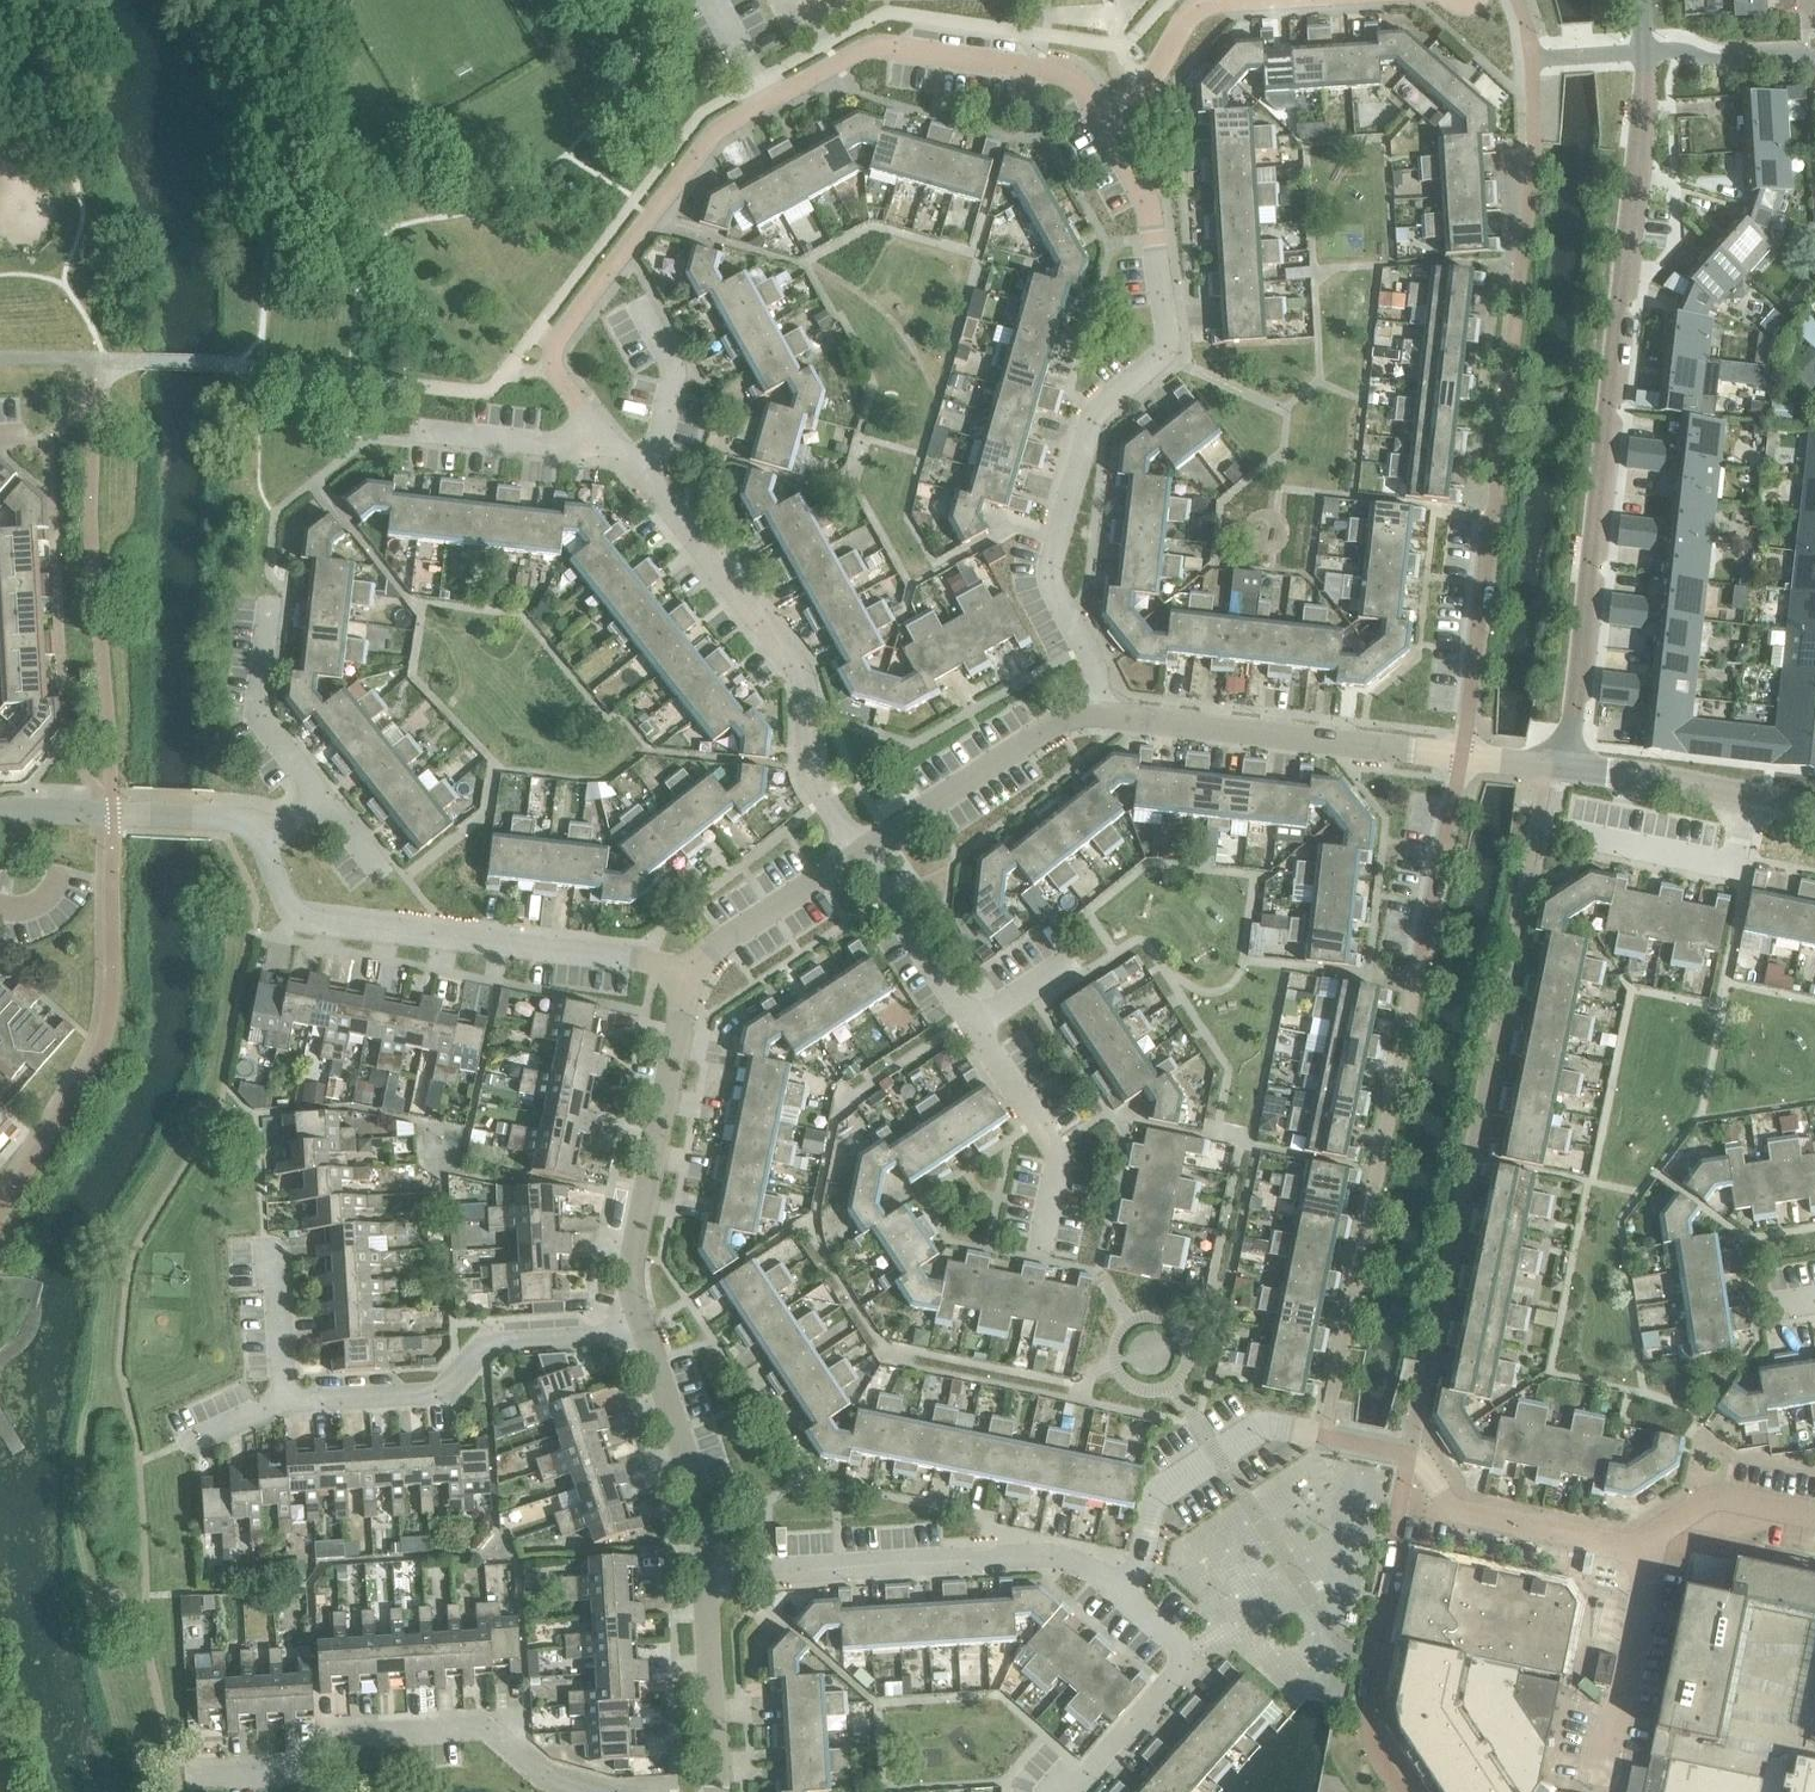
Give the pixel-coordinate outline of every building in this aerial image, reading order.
[(1317,18),(1306,19),(1306,28),(1318,27),(1317,18)] [(1365,46),(1348,47),(1350,89),(1380,88),(1379,65),(1378,65),(1376,35),(1377,35),(1376,23),(1363,24),(1365,46)] [(1329,26),(1318,27),(1322,91),(1350,89),(1348,47),(1331,48),(1329,26)] [(1308,49),(1291,50),(1293,93),(1322,91),(1318,27),(1306,28),(1308,49)] [(1259,31),(1260,42),(1261,42),(1263,72),(1262,72),(1263,95),(1293,93),(1291,50),(1274,51),(1272,30),(1259,31)] [(1404,33),(1377,35),(1376,35),(1378,65),(1379,65),(1394,64),(1405,74),(1425,52),(1404,33)] [(1233,44),(1214,65),(1236,85),(1247,73),(1262,72),(1263,72),(1261,42),(1260,42),(1233,44)] [(1468,90),(1425,52),(1405,74),(1448,112),(1468,90)] [(1195,86),(1197,115),(1227,113),(1227,112),(1226,97),(1236,85),(1214,65),(1195,86)] [(1490,109),(1468,90),(1448,112),(1461,123),(1461,138),(1462,139),(1492,137),(1490,109)] [(1742,97),(1745,153),(1787,150),(1783,95),(1742,97)] [(886,110),(883,121),(884,121),(875,150),(874,150),(868,172),(897,180),(908,139),(892,134),(898,113),(886,110)] [(1209,126),(1210,143),(1274,139),(1274,127),(1252,128),(1251,110),(1227,112),(1227,113),(1197,115),(1197,127),(1209,126)] [(856,113),(832,127),(846,153),(847,153),(860,146),(874,150),(875,150),(884,121),(883,121),(856,113)] [(1436,114),(1428,124),(1433,129),(1436,126),(1442,119),(1436,114)] [(826,142),(811,150),(832,187),(858,173),(847,153),(846,153),(832,127),(827,117),(816,123),(826,142)] [(925,143),(908,139),(897,180),(924,188),(942,126),(931,123),(925,143)] [(953,129),(942,126),(924,188),(952,196),(964,154),(947,150),(953,129)] [(1492,149),(1492,137),(1462,139),(1461,138),(1437,139),(1438,158),(1417,159),(1418,171),(1482,167),(1481,150),(1492,149)] [(979,159),(964,154),(952,196),(980,204),(998,142),(985,138),(979,159)] [(786,139),(776,145),(807,201),(832,187),(811,150),(796,158),(786,139)] [(1200,161),(1200,172),(1255,169),(1254,152),(1275,150),(1274,139),(1210,143),(1211,160),(1200,161)] [(776,169),(761,178),(782,215),(807,201),(776,145),(766,151),(776,169)] [(1753,192),(1748,207),(1775,216),(1784,190),(1789,190),(1787,150),(1745,153),(1747,192),(1753,192)] [(1011,189),(1019,203),(1046,188),(1032,164),(1004,155),(996,184),(1011,189)] [(725,173),(730,183),(731,183),(746,209),(745,210),(756,230),(782,215),(761,178),(746,186),(736,167),(725,173)] [(1483,183),(1482,167),(1418,171),(1418,182),(1440,181),(1441,198),(1495,194),(1494,183),(1483,183)] [(1213,183),(1214,200),(1278,196),(1277,184),(1256,186),(1255,169),(1200,172),(1201,184),(1213,183)] [(1401,172),(1392,172),(1392,187),(1401,187),(1401,172)] [(731,183),(730,183),(706,197),(698,225),(727,233),(732,217),(745,210),(746,209),(731,183)] [(1292,183),(1277,184),(1278,196),(1293,195),(1292,183)] [(1019,203),(1047,253),(1074,238),(1046,188),(1019,203)] [(1304,194),(1293,195),(1294,207),(1305,206),(1304,194)] [(1496,206),(1495,194),(1441,198),(1442,215),(1420,216),(1421,228),(1486,224),(1484,207),(1496,206)] [(1293,195),(1278,196),(1279,208),(1294,207),(1293,195)] [(1203,218),(1204,229),(1258,226),(1257,209),(1279,208),(1278,196),(1214,200),(1215,217),(1203,218)] [(1738,218),(1712,248),(1743,275),(1770,246),(1765,242),(1775,216),(1748,207),(1743,222),(1738,218)] [(1778,218),(1773,230),(1782,233),(1787,221),(1778,218)] [(1487,241),(1486,224),(1421,228),(1422,239),(1443,238),(1444,256),(1499,253),(1498,240),(1487,241)] [(1216,240),(1217,257),(1282,253),(1281,241),(1259,243),(1258,226),(1204,229),(1205,241),(1216,240)] [(1407,229),(1395,230),(1395,244),(1407,244),(1407,229)] [(1055,267),(1051,281),(1050,282),(1079,290),(1080,289),(1087,263),(1074,238),(1047,253),(1055,267)] [(684,275),(698,300),(724,285),(716,272),(721,256),(692,247),(684,275)] [(1690,281),(1682,299),(1708,311),(1712,301),(1717,305),(1721,300),(1740,299),(1739,280),(1743,275),(1712,248),(1686,278),(1690,281)] [(1207,275),(1208,287),(1262,283),(1261,266),(1282,265),(1282,253),(1217,257),(1218,274),(1207,275)] [(1310,267),(1295,268),(1296,280),(1311,279),(1310,269),(1310,267)] [(1406,284),(1405,296),(1469,303),(1471,286),(1483,288),(1484,275),(1430,269),(1428,287),(1406,284)] [(786,271),(772,278),(778,288),(792,281),(786,271)] [(714,305),(722,320),(778,288),(772,278),(754,289),(745,273),(724,285),(698,300),(703,311),(714,305)] [(1029,275),(1020,304),(1062,315),(1066,299),(1087,305),(1091,293),(1080,289),(1079,290),(1050,282),(1051,281),(1029,275)] [(1220,298),(1221,314),(1285,310),(1285,299),(1263,300),(1262,283),(1208,287),(1208,298),(1220,298)] [(720,340),(726,350),(773,324),(765,309),(784,299),(778,288),(722,320),(730,335),(720,340)] [(974,290),(970,303),(984,307),(988,294),(984,293),(974,290)] [(1379,293),(1377,308),(1404,311),(1404,308),(1405,296),(1379,293)] [(1425,310),(1423,327),(1478,333),(1479,321),(1467,320),(1469,303),(1405,296),(1404,308),(1425,310)] [(1668,316),(1664,356),(1705,360),(1710,321),(1704,320),(1708,311),(1682,299),(1674,317),(1668,316)] [(1020,304),(1013,331),(1075,349),(1078,338),(1057,332),(1062,315),(1020,304)] [(1285,310),(1221,314),(1222,331),(1210,332),(1211,345),(1266,341),(1265,323),(1286,322),(1285,310)] [(825,311),(814,318),(820,329),(832,323),(825,311)] [(1794,334),(1806,344),(1814,333),(1814,323),(1808,317),(1794,334)] [(741,355),(750,370),(806,339),(800,328),(782,339),(773,324),(726,350),(731,361),(741,355)] [(1400,341),(1399,353),(1463,360),(1465,343),(1476,345),(1478,333),(1423,327),(1421,344),(1400,341)] [(997,344),(994,356),(1046,370),(1051,354),(1071,360),(1075,349),(1013,331),(1008,347),(997,344)] [(754,402),(786,385),(785,384),(802,375),(801,374),(793,359),(812,349),(806,339),(750,370),(758,385),(748,390),(754,402)] [(958,347),(955,358),(966,361),(970,350),(958,347)] [(1755,353),(1754,364),(1769,366),(1771,351),(1756,349),(1755,353)] [(1419,367),(1417,384),(1471,390),(1472,378),(1461,377),(1463,360),(1399,353),(1397,365),(1419,367)] [(1002,370),(997,386),(1059,404),(1062,393),(1042,387),(1046,370),(994,356),(991,367),(1002,370)] [(1705,360),(1664,356),(1658,411),(1699,415),(1705,360)] [(792,397),(788,411),(788,412),(817,421),(825,393),(811,368),(801,374),(802,375),(785,384),(786,385),(792,397)] [(952,375),(949,386),(960,390),(963,379),(952,375)] [(1394,398),(1392,410),(1456,417),(1458,400),(1470,401),(1471,390),(1417,384),(1415,401),(1394,398)] [(1184,409),(1171,420),(1197,454),(1221,435),(1181,385),(1171,393),(1184,409)] [(997,386),(989,414),(1031,425),(1035,409),(1056,415),(1059,404),(997,386)] [(1368,395),(1367,405),(1376,406),(1377,396),(1368,395)] [(1771,400),(1770,422),(1791,424),(1792,401),(1771,400)] [(1750,403),(1750,419),(1768,419),(1769,403),(1750,403)] [(740,416),(737,427),(798,445),(803,429),(814,432),(817,421),(788,412),(788,411),(765,405),(760,422),(740,416)] [(1412,424),(1411,441),(1465,447),(1466,435),(1455,434),(1456,417),(1392,410),(1391,421),(1412,424)] [(989,414),(981,441),(1043,459),(1047,448),(1026,442),(1031,425),(989,414)] [(1134,422),(1141,431),(1142,430),(1160,454),(1174,472),(1197,454),(1171,420),(1157,430),(1144,414),(1134,422)] [(1681,420),(1676,460),(1717,465),(1722,425),(1681,420)] [(798,445),(737,427),(733,439),(754,445),(749,462),(801,477),(805,464),(794,461),(798,445)] [(1120,448),(1116,476),(1146,479),(1147,478),(1148,463),(1160,454),(1142,430),(1141,431),(1120,448)] [(1767,435),(1765,451),(1774,452),(1775,436),(1767,435)] [(1806,475),(1814,476),(1814,436),(1810,435),(1806,475)] [(1630,440),(1628,454),(1662,458),(1664,444),(1630,440)] [(931,441),(927,455),(940,459),(944,444),(931,441)] [(981,441),(974,469),(1015,481),(1019,464),(1040,470),(1043,459),(981,441)] [(1387,455),(1386,467),(1450,474),(1452,457),(1463,458),(1465,447),(1411,441),(1409,458),(1387,455)] [(837,443),(834,453),(845,457),(848,446),(837,443)] [(1662,458),(1628,454),(1627,469),(1660,473),(1662,458)] [(1676,460),(1672,499),(1713,504),(1717,465),(1676,460)] [(17,476),(0,461),(0,494),(17,476)] [(1239,461),(1224,474),(1233,484),(1248,471),(1239,461)] [(1450,474),(1386,467),(1385,478),(1406,481),(1404,499),(1458,505),(1460,492),(1448,491),(1450,474)] [(974,469),(966,496),(966,497),(984,502),(983,503),(1027,515),(1031,503),(1010,497),(1015,481),(974,469)] [(739,498),(752,523),(779,508),(778,507),(771,495),(776,479),(747,470),(739,498)] [(387,538),(416,541),(421,499),(404,497),(407,475),(394,474),(393,485),(394,485),(390,515),(389,515),(387,538)] [(1801,514),(1814,515),(1814,476),(1806,475),(1801,514)] [(1126,489),(1124,506),(1188,513),(1189,501),(1168,499),(1170,481),(1147,478),(1146,479),(1116,476),(1115,487),(1126,489)] [(416,541),(445,545),(452,480),(441,479),(438,501),(421,499),(416,541)] [(460,558),(472,559),(478,505),(461,503),(464,482),(452,480),(445,545),(462,547),(460,558)] [(16,515),(17,530),(17,531),(47,529),(46,501),(24,482),(4,505),(16,515)] [(375,514),(389,515),(390,515),(394,485),(393,485),(366,482),(343,500),(362,524),(375,514)] [(485,549),(502,551),(509,487),(498,486),(495,507),(478,505),(472,559),(484,561),(485,549)] [(502,551),(530,554),(535,512),(518,510),(521,488),(509,487),(502,551)] [(559,558),(562,535),(561,535),(565,505),(566,505),(567,494),(554,492),(552,514),(535,512),(530,554),(559,558)] [(966,497),(966,496),(955,493),(947,521),(961,546),(987,532),(979,517),(983,503),(984,502),(966,497)] [(768,528),(777,542),(833,511),(827,501),(808,511),(800,496),(778,507),(779,508),(752,523),(758,533),(768,528)] [(1324,499),(1322,513),(1335,514),(1336,500),(1324,499)] [(1672,499),(1667,538),(1709,543),(1713,504),(1672,499)] [(1346,523),(1345,531),(1409,538),(1411,522),(1423,523),(1424,510),(1370,504),(1368,522),(1347,519),(1346,523)] [(577,536),(586,548),(587,549),(611,530),(610,530),(593,508),(566,505),(565,505),(561,535),(562,535),(577,536)] [(1111,521),(1110,533),(1163,539),(1165,522),(1187,525),(1188,513),(1124,506),(1122,522),(1111,521)] [(775,563),(780,573),(828,547),(820,532),(838,521),(833,511),(777,542),(785,557),(775,563)] [(304,531),(300,559),(330,563),(330,562),(332,547),(345,537),(326,513),(304,531)] [(1797,553),(1814,555),(1814,515),(1801,514),(1797,553)] [(1621,518),(1620,532),(1653,536),(1655,522),(1621,518)] [(568,563),(587,586),(621,559),(610,546),(627,532),(619,522),(610,530),(611,530),(587,549),(586,548),(568,563)] [(1334,522),(1333,530),(1345,531),(1346,523),(1334,522)] [(38,559),(37,542),(48,541),(47,529),(17,531),(17,530),(0,531),(0,561),(38,559)] [(1365,545),(1363,562),(1418,568),(1419,556),(1408,555),(1409,538),(1345,531),(1344,543),(1365,545)] [(1653,536),(1620,532),(1618,547),(1652,551),(1653,536)] [(1120,546),(1118,563),(1181,570),(1183,559),(1183,558),(1161,556),(1163,539),(1110,533),(1108,544),(1120,546)] [(1667,538),(1663,577),(1704,582),(1709,543),(1667,538)] [(981,554),(988,566),(1005,557),(998,545),(981,554)] [(1317,545),(1316,556),(1326,557),(1327,546),(1321,546),(1317,545)] [(796,578),(804,592),(861,561),(855,551),(836,561),(828,547),(780,573),(786,583),(796,578)] [(1792,592),(1814,594),(1814,555),(1797,553),(1792,592)] [(876,554),(863,561),(869,570),(882,563),(876,554)] [(51,587),(50,575),(39,576),(38,559),(0,561),(0,590),(51,587)] [(310,573),(308,590),(373,597),(374,585),(353,583),(355,565),(330,562),(330,563),(300,559),(299,571),(310,573)] [(587,586),(604,608),(655,568),(648,559),(631,572),(621,559),(587,586)] [(1183,559),(1181,570),(1200,571),(1201,561),(1183,559)] [(803,613),(808,623),(856,597),(848,582),(866,571),(861,561),(804,592),(813,607),(803,613)] [(1340,576),(1339,588),(1403,595),(1405,578),(1416,580),(1418,568),(1363,562),(1361,579),(1340,576)] [(1104,578),(1103,590),(1132,593),(1132,594),(1157,597),(1159,579),(1180,581),(1181,570),(1118,563),(1116,579),(1104,578)] [(606,629),(613,638),(656,604),(646,591),(662,577),(655,568),(604,608),(615,622),(606,629)] [(970,568),(959,573),(967,589),(978,582),(970,568)] [(516,569),(513,601),(526,602),(528,575),(529,570),(516,569)] [(1739,569),(1738,585),(1747,585),(1748,570),(1739,569)] [(1325,575),(1324,586),(1339,588),(1340,576),(1325,575)] [(1663,577),(1658,616),(1700,621),(1704,582),(1663,577)] [(967,589),(966,589),(998,645),(1012,637),(1019,650),(1031,643),(1003,593),(990,600),(980,581),(978,582),(967,589)] [(1324,589),(1323,593),(1325,593),(1332,603),(1337,600),(1339,588),(1324,586),(1324,589)] [(41,616),(40,599),(51,598),(51,587),(0,590),(0,619),(41,616)] [(1357,620),(1381,623),(1381,622),(1411,625),(1412,613),(1401,612),(1403,595),(1339,588),(1337,600),(1359,602),(1357,620)] [(963,615),(952,622),(980,672),(990,666),(983,654),(998,645),(966,589),(953,597),(963,615)] [(295,605),(294,617),(348,623),(350,606),(371,609),(373,597),(308,590),(307,606),(295,605)] [(1100,618),(1118,640),(1141,622),(1131,609),(1132,594),(1132,593),(1103,590),(1100,618)] [(1177,656),(1194,658),(1201,594),(1189,592),(1187,614),(1169,612),(1166,636),(1167,636),(1164,666),(1176,667),(1177,656)] [(1788,631),(1814,634),(1814,594),(1792,592),(1788,631)] [(1209,671),(1221,673),(1227,618),(1210,616),(1213,595),(1201,594),(1194,658),(1211,660),(1209,671)] [(1230,594),(1227,618),(1237,619),(1239,595),(1230,594)] [(1612,596),(1611,610),(1644,614),(1646,600),(1612,596)] [(824,628),(832,643),(889,611),(883,601),(864,611),(856,597),(808,623),(814,633),(824,628)] [(1234,662),(1251,664),(1258,600),(1246,599),(1244,620),(1237,619),(1227,618),(1221,673),(1232,674),(1234,662)] [(1266,678),(1278,679),(1284,625),(1267,623),(1270,601),(1258,600),(1251,664),(1268,666),(1266,678)] [(629,640),(640,653),(691,613),(684,604),(667,617),(656,604),(613,638),(621,647),(629,640)] [(1291,669),(1308,671),(1315,606),(1303,605),(1301,626),(1284,625),(1278,679),(1290,680),(1291,669)] [(1323,684),(1335,685),(1339,655),(1342,631),(1324,629),(1327,608),(1315,606),(1308,671),(1325,673),(1323,684)] [(930,609),(916,617),(948,673),(962,665),(969,678),(980,672),(952,622),(940,628),(930,609)] [(1644,614),(1611,610),(1609,625),(1643,629),(1644,614)] [(830,663),(836,673),(863,659),(863,660),(884,648),(876,632),(894,621),(889,611),(832,643),(841,657),(830,663)] [(640,653),(658,676),(692,649),(681,635),(698,622),(691,613),(640,653)] [(54,644),(54,632),(42,633),(41,616),(0,619),(0,647),(54,644)] [(1658,616),(1654,655),(1695,660),(1700,621),(1658,616)] [(304,630),(302,647),(366,654),(367,642),(346,640),(348,623),(294,617),(293,628),(304,630)] [(901,650),(914,674),(915,674),(929,700),(940,694),(933,682),(948,673),(916,617),(902,625),(913,643),(901,650)] [(1136,663),(1164,666),(1167,636),(1166,636),(1151,634),(1141,622),(1118,640),(1136,663)] [(1379,638),(1367,647),(1386,671),(1408,653),(1411,625),(1381,622),(1381,623),(1379,638)] [(1784,670),(1814,673),(1814,634),(1788,631),(1784,670)] [(45,673),(44,656),(55,656),(54,644),(0,647),(0,652),(1,664),(0,664),(0,676),(45,673)] [(289,662),(288,674),(317,677),(317,678),(341,681),(343,663),(365,665),(366,654),(302,647),(300,663),(289,662)] [(1339,655),(1335,685),(1364,689),(1386,671),(1367,647),(1354,657),(1339,655)] [(658,676),(676,698),(726,658),(719,649),(702,662),(692,649),(658,676)] [(1745,649),(1737,655),(1743,664),(1752,657),(1745,649)] [(1654,655),(1650,694),(1691,699),(1695,660),(1654,655)] [(676,698),(694,721),(727,694),(717,680),(734,667),(726,658),(676,698)] [(850,698),(877,706),(886,677),(870,673),(863,660),(863,659),(836,673),(850,698)] [(1779,709),(1814,713),(1814,673),(1784,670),(1779,709)] [(28,704),(28,703),(58,701),(57,690),(46,690),(45,673),(0,676),(0,688),(2,688),(3,706),(28,704)] [(284,702),(302,724),(325,706),(325,705),(316,693),(317,678),(317,677),(288,674),(284,702)] [(886,677),(877,706),(905,714),(929,700),(915,674),(914,674),(901,681),(886,677)] [(1604,674),(1602,688),(1636,692),(1637,678),(1604,674)] [(1636,692),(1602,688),(1600,703),(1634,707),(1636,692)] [(318,726),(329,740),(379,700),(372,691),(355,704),(344,690),(325,705),(325,706),(302,724),(309,734),(318,726)] [(712,744),(730,730),(730,729),(753,710),(754,711),(763,703),(755,694),(738,707),(727,694),(694,721),(712,744)] [(1643,749),(1729,759),(1732,727),(1688,722),(1691,699),(1650,694),(1643,749)] [(330,760),(338,769),(380,735),(370,722),(387,709),(379,700),(329,740),(339,753),(330,760)] [(28,719),(18,731),(40,751),(59,729),(58,701),(28,703),(28,704),(28,719)] [(1729,759),(1814,768),(1814,762),(1814,713),(1779,709),(1776,732),(1732,727),(1729,759)] [(641,710),(634,716),(641,724),(648,718),(641,710)] [(730,729),(730,730),(739,741),(738,758),(768,761),(771,732),(754,711),(753,710),(730,729)] [(645,724),(638,729),(644,736),(651,731),(645,724)] [(0,744),(0,774),(22,773),(40,751),(18,731),(7,743),(0,744)] [(354,771),(365,785),(415,745),(408,735),(391,749),(380,735),(338,769),(345,778),(354,771)] [(366,805),(373,814),(416,780),(405,767),(422,754),(415,745),(365,785),(375,798),(366,805)] [(1132,811),(1162,814),(1167,771),(1150,770),(1152,748),(1140,747),(1138,758),(1139,758),(1136,788),(1135,788),(1132,811)] [(1162,814),(1190,818),(1198,753),(1186,752),(1184,773),(1167,771),(1162,814)] [(1206,831),(1218,832),(1224,778),(1207,776),(1209,755),(1198,753),(1190,818),(1207,819),(1206,831)] [(1120,787),(1135,788),(1136,788),(1139,758),(1138,758),(1111,755),(1089,773),(1108,796),(1109,796),(1120,787)] [(1231,822),(1247,824),(1255,760),(1243,758),(1240,780),(1224,778),(1218,832),(1229,833),(1231,822)] [(1247,824),(1276,827),(1281,784),(1264,782),(1266,761),(1255,760),(1247,824)] [(1306,831),(1308,808),(1307,808),(1310,778),(1311,778),(1313,766),(1300,765),(1297,786),(1281,784),(1276,827),(1306,831)] [(735,784),(723,793),(722,794),(741,817),(764,799),(767,770),(737,767),(735,784)] [(681,768),(672,775),(712,826),(725,815),(732,824),(741,817),(722,794),(723,793),(708,774),(694,785),(681,768)] [(1124,815),(1109,796),(1108,796),(1089,773),(1080,780),(1087,789),(1074,800),(1114,850),(1123,843),(1110,826),(1124,815)] [(676,799),(662,810),(696,853),(705,845),(698,836),(712,826),(672,775),(662,783),(676,799)] [(1323,810),(1333,822),(1356,803),(1339,781),(1311,778),(1310,778),(1307,808),(1308,808),(1323,810)] [(390,816),(400,830),(451,789),(443,780),(427,794),(416,780),(373,814),(381,823),(390,816)] [(586,794),(584,802),(601,800),(598,784),(586,785),(586,794)] [(608,784),(598,784),(601,800),(617,798),(608,788),(608,784)] [(451,789),(400,830),(411,843),(402,850),(410,860),(452,826),(441,812),(458,799),(451,789)] [(626,796),(619,801),(627,811),(634,805),(626,796)] [(1105,857),(1114,850),(1074,800),(1060,810),(1053,801),(1044,808),(1078,851),(1091,841),(1105,857)] [(1342,834),(1341,849),(1341,850),(1371,854),(1374,825),(1356,803),(1333,822),(1342,834)] [(634,805),(627,811),(667,861),(680,851),(687,860),(696,853),(662,810),(649,820),(636,804),(634,805)] [(1065,862),(1078,851),(1044,808),(1035,816),(1042,825),(1028,835),(1069,886),(1078,879),(1065,862)] [(617,846),(632,865),(651,888),(661,881),(653,872),(667,861),(627,811),(618,818),(631,835),(617,846)] [(500,880),(516,882),(524,818),(512,816),(510,838),(492,835),(486,890),(498,891),(500,880)] [(532,895),(544,896),(550,842),(533,840),(535,819),(524,818),(516,882),(533,884),(532,895)] [(557,886),(573,888),(581,824),(569,823),(567,844),(550,842),(544,896),(555,898),(557,886)] [(589,902),(601,903),(604,873),(605,873),(608,849),(590,847),(592,825),(581,824),(573,888),(590,890),(589,902)] [(1206,831),(1202,863),(1214,865),(1218,832),(1206,831)] [(1060,893),(1069,886),(1028,835),(1015,846),(1008,837),(999,844),(1017,868),(1032,888),(1046,876),(1060,893)] [(1005,878),(1017,868),(999,844),(977,862),(973,890),(1003,893),(1005,878)] [(1293,862),(1292,874),(1356,881),(1358,864),(1370,865),(1371,854),(1341,850),(1341,849),(1317,846),(1315,864),(1293,862)] [(604,873),(601,903),(629,906),(651,888),(632,865),(620,875),(605,873),(604,873)] [(1742,934),(1771,940),(1779,898),(1763,894),(1767,873),(1755,871),(1742,934)] [(1587,872),(1563,888),(1580,913),(1594,904),(1608,907),(1609,907),(1615,878),(1614,878),(1587,872)] [(1312,888),(1310,905),(1365,911),(1366,899),(1354,898),(1356,881),(1292,874),(1291,885),(1312,888)] [(1614,875),(1614,878),(1615,878),(1609,907),(1608,907),(1603,931),(1617,934),(1613,955),(1628,958),(1641,895),(1624,891),(1627,877),(1614,875)] [(1771,940),(1799,945),(1812,882),(1800,880),(1796,901),(1779,898),(1771,940)] [(1814,949),(1814,883),(1812,882),(1799,945),(1814,949)] [(1657,898),(1641,895),(1628,958),(1644,961),(1648,940),(1661,942),(1672,886),(1660,884),(1657,898)] [(1683,888),(1672,886),(1661,942),(1673,945),(1669,966),(1684,969),(1697,906),(1680,902),(1683,888)] [(1032,888),(1021,897),(1032,910),(1043,901),(1032,888)] [(1540,904),(1534,932),(1563,938),(1564,937),(1567,922),(1580,913),(1563,888),(1540,904)] [(1002,909),(1003,893),(973,890),(970,918),(989,941),(1012,922),(1002,909)] [(1714,909),(1697,906),(1684,969),(1700,972),(1704,951),(1718,954),(1729,898),(1717,895),(1714,909)] [(1287,919),(1286,931),(1350,938),(1352,921),(1363,922),(1365,911),(1310,905),(1308,921),(1287,919)] [(1260,926),(1260,928),(1264,928),(1286,931),(1287,919),(1261,916),(1260,926)] [(1251,925),(1247,956),(1259,958),(1262,958),(1264,940),(1262,940),(1264,928),(1260,928),(1260,926),(1251,925)] [(1350,938),(1286,931),(1284,942),(1306,945),(1304,963),(1335,966),(1358,969),(1359,956),(1348,955),(1350,938)] [(1543,945),(1540,962),(1603,975),(1605,963),(1584,959),(1588,941),(1564,937),(1563,938),(1534,932),(1532,943),(1543,945)] [(857,964),(843,973),(867,1009),(892,993),(856,939),(845,946),(857,964)] [(985,945),(976,952),(983,962),(992,955),(985,945)] [(1138,956),(1125,964),(1132,975),(1140,970),(1139,968),(1143,965),(1138,956)] [(1525,976),(1523,988),(1576,999),(1579,982),(1600,986),(1603,975),(1540,962),(1536,979),(1525,976)] [(817,965),(807,971),(843,1025),(867,1009),(843,973),(829,983),(817,965)] [(810,996),(796,1005),(819,1041),(843,1025),(807,971),(798,978),(810,996)] [(1059,1029),(1065,1039),(1111,1009),(1102,994),(1119,982),(1112,972),(1059,1007),(1069,1023),(1059,1029)] [(264,1047),(275,1050),(288,986),(287,986),(270,983),(272,976),(261,974),(250,1028),(267,1031),(264,1047)] [(293,1024),(309,1027),(319,977),(309,974),(307,983),(289,980),(287,986),(288,986),(275,1050),(287,1052),(293,1024)] [(1765,975),(1763,986),(1780,989),(1782,978),(1765,975)] [(320,1059),(332,1061),(346,991),(328,987),(330,979),(319,977),(309,1027),(325,1031),(320,1059)] [(1312,995),(1310,1007),(1374,1020),(1377,1003),(1388,1005),(1391,993),(1337,982),(1334,999),(1312,995)] [(0,984),(0,1025),(30,991),(21,983),(12,994),(0,984)] [(349,1035),(365,1039),(376,988),(365,986),(363,995),(346,991),(332,1061),(343,1063),(349,1035)] [(376,1070),(388,1072),(402,1002),(384,999),(386,990),(376,988),(365,1039),(382,1042),(376,1070)] [(1532,1002),(1528,1018),(1591,1031),(1594,1020),(1573,1015),(1576,999),(1523,988),(1520,999),(1532,1002)] [(30,991),(0,1025),(0,1041),(2,1043),(0,1045),(0,1068),(42,1021),(29,1010),(39,999),(30,991)] [(405,1047),(421,1050),(432,999),(421,997),(419,1006),(402,1002),(388,1072),(389,1073),(400,1075),(405,1047)] [(759,1004),(765,1013),(766,1013),(783,1038),(782,1039),(794,1057),(819,1041),(796,1005),(781,1015),(769,997),(759,1004)] [(432,1081),(444,1084),(457,1020),(459,1014),(440,1010),(442,1001),(432,999),(421,1050),(438,1053),(432,1081)] [(534,1013),(532,1025),(595,1038),(595,1037),(599,1020),(605,1022),(608,1011),(554,1000),(550,1017),(534,1013)] [(498,1003),(496,1016),(505,1018),(507,1004),(498,1003)] [(1329,1023),(1325,1039),(1379,1050),(1381,1039),(1370,1036),(1374,1020),(1310,1007),(1308,1018),(1329,1023)] [(1081,1042),(1091,1056),(1145,1020),(1138,1011),(1120,1023),(1111,1009),(1065,1039),(1072,1048),(1081,1042)] [(743,1028),(737,1056),(766,1062),(766,1061),(769,1047),(782,1039),(783,1038),(766,1013),(765,1013),(743,1028)] [(457,1020),(444,1084),(456,1086),(459,1070),(476,1074),(487,1019),(476,1017),(474,1024),(457,1020)] [(1514,1033),(1511,1044),(1565,1055),(1568,1038),(1589,1043),(1591,1031),(1528,1018),(1525,1035),(1514,1033)] [(1091,1077),(1097,1086),(1143,1056),(1133,1042),(1151,1030),(1145,1020),(1091,1056),(1100,1070),(1091,1077)] [(42,1021),(0,1068),(0,1070),(11,1080),(25,1063),(36,1073),(74,1030),(64,1021),(54,1032),(42,1021)] [(558,1043),(554,1059),(605,1069),(607,1059),(598,1057),(602,1039),(595,1037),(595,1038),(532,1025),(529,1037),(558,1043)] [(1601,1034),(1599,1046),(1615,1049),(1617,1037),(1601,1034)] [(1301,1052),(1299,1063),(1362,1076),(1366,1059),(1377,1062),(1379,1050),(1325,1039),(1322,1056),(1301,1052)] [(1520,1058),(1517,1074),(1580,1087),(1582,1076),(1561,1071),(1565,1055),(1511,1044),(1509,1056),(1520,1058)] [(746,1070),(742,1087),(805,1100),(808,1088),(787,1084),(790,1066),(766,1061),(766,1062),(737,1056),(735,1068),(746,1070)] [(1123,1105),(1142,1092),(1142,1091),(1167,1075),(1168,1076),(1177,1069),(1170,1059),(1152,1070),(1143,1056),(1097,1086),(1103,1096),(1113,1090),(1123,1105)] [(523,1070),(520,1081),(590,1096),(594,1078),(603,1080),(605,1069),(554,1059),(551,1075),(523,1070)] [(332,1061),(329,1076),(340,1078),(343,1063),(332,1061)] [(854,1063),(842,1072),(848,1081),(861,1072),(854,1063)] [(1317,1079),(1314,1095),(1368,1106),(1370,1095),(1359,1093),(1362,1076),(1299,1063),(1296,1075),(1317,1079)] [(510,1066),(507,1077),(520,1080),(522,1068),(510,1066)] [(972,1093),(958,1102),(989,1147),(998,1141),(992,1131),(1007,1121),(971,1067),(960,1075),(972,1093)] [(368,1083),(368,1085),(374,1087),(386,1089),(389,1073),(388,1072),(376,1070),(371,1069),(368,1083)] [(918,1069),(907,1076),(912,1083),(922,1076),(918,1069)] [(1502,1089),(1500,1100),(1553,1111),(1557,1094),(1578,1099),(1580,1087),(1517,1074),(1513,1091),(1502,1089)] [(486,1075),(484,1085),(494,1087),(496,1077),(486,1075)] [(1142,1091),(1142,1092),(1150,1105),(1147,1121),(1177,1127),(1183,1098),(1168,1076),(1167,1075),(1142,1091)] [(888,1077),(878,1083),(883,1092),(893,1086),(888,1077)] [(328,1079),(325,1099),(338,1101),(341,1081),(328,1079)] [(430,1081),(424,1109),(438,1112),(444,1084),(432,1081),(430,1081)] [(546,1099),(543,1115),(593,1125),(596,1115),(587,1113),(590,1096),(520,1081),(518,1093),(546,1099)] [(358,1082),(354,1103),(371,1106),(374,1087),(368,1085),(368,1083),(358,1082)] [(241,1083),(238,1094),(251,1108),(260,1110),(263,1110),(267,1089),(241,1083)] [(304,1086),(301,1102),(323,1105),(325,1085),(309,1083),(308,1086),(304,1086)] [(1267,1085),(1265,1094),(1295,1100),(1296,1092),(1296,1091),(1267,1085)] [(728,1101),(725,1112),(779,1123),(782,1107),(803,1111),(805,1100),(742,1087),(739,1103),(728,1101)] [(932,1093),(923,1100),(958,1153),(972,1144),(979,1154),(989,1147),(958,1102),(944,1111),(932,1093)] [(1290,1108),(1287,1119),(1351,1132),(1354,1115),(1365,1118),(1368,1106),(1314,1095),(1311,1112),(1290,1108)] [(925,1124),(911,1134),(941,1179),(950,1172),(944,1163),(958,1153),(923,1100),(913,1106),(925,1124)] [(1509,1114),(1505,1131),(1569,1143),(1571,1132),(1550,1128),(1553,1111),(1500,1100),(1498,1112),(1509,1114)] [(734,1126),(731,1143),(794,1156),(796,1144),(775,1140),(779,1123),(725,1112),(723,1124),(734,1126)] [(289,1127),(290,1144),(290,1145),(355,1141),(354,1129),(338,1130),(337,1113),(282,1116),(283,1127),(289,1127)] [(3,1134),(11,1141),(20,1132),(0,1115),(0,1137),(3,1134)] [(511,1126),(509,1138),(579,1152),(583,1134),(591,1136),(593,1125),(543,1115),(539,1131),(511,1126)] [(1262,1115),(1259,1130),(1275,1133),(1278,1118),(1262,1115)] [(1796,1116),(1778,1118),(1781,1134),(1798,1131),(1796,1116)] [(1351,1132),(1287,1119),(1285,1131),(1306,1135),(1303,1153),(1356,1163),(1359,1151),(1347,1149),(1351,1132)] [(497,1123),(495,1135),(509,1138),(511,1126),(497,1123)] [(874,1132),(880,1142),(881,1141),(898,1166),(896,1166),(909,1186),(925,1176),(931,1185),(941,1179),(911,1134),(896,1143),(884,1125),(874,1132)] [(1735,1126),(1721,1128),(1723,1147),(1738,1145),(1735,1126)] [(801,1150),(822,1155),(825,1142),(827,1132),(805,1128),(801,1150)] [(1128,1144),(1125,1156),(1182,1167),(1184,1154),(1206,1159),(1209,1142),(1146,1129),(1142,1147),(1128,1144)] [(472,1130),(469,1146),(483,1148),(486,1132),(472,1130)] [(1569,1143),(1505,1131),(1502,1147),(1491,1145),(1488,1157),(1542,1168),(1545,1151),(1566,1155),(1569,1143)] [(1781,1138),(1791,1202),(1807,1200),(1810,1214),(1814,1213),(1814,1171),(1813,1155),(1800,1157),(1797,1136),(1781,1138)] [(579,1152),(509,1138),(507,1149),(535,1155),(531,1172),(582,1182),(584,1171),(575,1169),(579,1152)] [(1769,1162),(1756,1164),(1764,1220),(1776,1219),(1774,1204),(1791,1202),(1781,1138),(1766,1141),(1769,1162)] [(370,1140),(357,1141),(358,1153),(371,1152),(370,1140)] [(277,1175),(297,1174),(297,1173),(328,1171),(327,1155),(356,1153),(355,1141),(290,1145),(290,1144),(284,1145),(285,1163),(276,1164),(277,1175)] [(857,1157),(852,1185),(881,1191),(884,1175),(896,1166),(898,1166),(881,1141),(880,1142),(857,1157)] [(716,1157),(714,1168),(767,1179),(771,1163),(792,1167),(794,1157),(794,1156),(731,1143),(727,1159),(716,1157)] [(1731,1187),(1730,1188),(1733,1210),(1751,1208),(1753,1222),(1764,1220),(1756,1164),(1743,1166),(1740,1144),(1738,1145),(1723,1147),(1725,1158),(1726,1158),(1731,1187)] [(1137,1170),(1134,1187),(1197,1199),(1200,1184),(1179,1180),(1182,1167),(1125,1156),(1123,1167),(1137,1170)] [(792,1167),(791,1168),(806,1171),(808,1160),(794,1157),(792,1167)] [(1715,1190),(1730,1188),(1731,1187),(1726,1158),(1725,1158),(1698,1162),(1681,1186),(1705,1204),(1715,1190)] [(1282,1175),(1280,1187),(1343,1200),(1346,1183),(1357,1185),(1360,1173),(1307,1162),(1303,1180),(1282,1175)] [(1491,1179),(1487,1196),(1551,1209),(1553,1197),(1532,1193),(1536,1175),(1482,1165),(1480,1177),(1491,1179)] [(290,1203),(311,1202),(311,1201),(341,1199),(341,1198),(370,1197),(368,1168),(328,1171),(297,1173),(297,1174),(298,1191),(289,1192),(290,1203)] [(723,1182),(719,1199),(783,1212),(785,1200),(764,1196),(767,1179),(714,1168),(711,1180),(723,1182)] [(846,1213),(861,1235),(862,1237),(887,1220),(886,1219),(878,1207),(881,1191),(852,1185),(846,1213)] [(487,1209),(488,1221),(559,1217),(558,1199),(567,1198),(566,1186),(514,1190),(515,1207),(487,1209)] [(1116,1200),(1114,1212),(1170,1223),(1173,1210),(1194,1215),(1197,1199),(1134,1187),(1131,1203),(1116,1200)] [(1299,1203),(1295,1219),(1348,1230),(1351,1219),(1340,1216),(1343,1200),(1280,1187),(1277,1198),(1299,1203)] [(1658,1217),(1662,1245),(1692,1240),(1692,1239),(1690,1224),(1699,1211),(1675,1193),(1658,1217)] [(303,1231),(324,1230),(323,1229),(355,1227),(355,1226),(354,1211),(382,1209),(381,1196),(370,1197),(341,1198),(341,1199),(311,1201),(311,1202),(312,1219),(303,1220),(303,1231)] [(1473,1210),(1470,1222),(1524,1232),(1527,1216),(1548,1220),(1551,1209),(1487,1196),(1484,1212),(1473,1210)] [(1250,1197),(1248,1210),(1260,1212),(1262,1199),(1260,1199),(1250,1197)] [(705,1213),(702,1225),(732,1231),(732,1232),(755,1237),(759,1219),(780,1223),(783,1212),(719,1199),(716,1215),(705,1213)] [(486,1204),(449,1205),(450,1221),(486,1220),(486,1204)] [(876,1241),(886,1255),(931,1225),(925,1215),(915,1221),(905,1206),(886,1219),(887,1220),(862,1237),(861,1235),(851,1242),(858,1252),(876,1241)] [(1126,1226),(1123,1243),(1186,1256),(1189,1240),(1168,1236),(1170,1223),(1114,1212),(1112,1223),(1126,1226)] [(504,1232),(505,1249),(569,1245),(569,1234),(560,1235),(559,1217),(488,1221),(488,1233),(504,1232)] [(1271,1232),(1268,1243),(1332,1256),(1335,1239),(1346,1242),(1348,1230),(1295,1219),(1292,1236),(1271,1232)] [(464,1222),(450,1223),(451,1252),(466,1251),(464,1222)] [(1479,1235),(1476,1252),(1539,1265),(1541,1253),(1520,1249),(1524,1232),(1470,1222),(1468,1233),(1479,1235)] [(316,1259),(325,1258),(368,1255),(368,1254),(367,1238),(395,1237),(395,1224),(355,1226),(355,1227),(323,1229),(324,1230),(325,1247),(316,1248),(316,1259)] [(732,1231),(702,1225),(696,1252),(712,1277),(738,1260),(729,1246),(732,1232),(732,1231)] [(884,1291),(894,1285),(893,1284),(919,1268),(938,1256),(928,1241),(938,1234),(931,1225),(886,1255),(895,1269),(877,1281),(884,1291)] [(442,1234),(428,1234),(428,1244),(442,1243),(442,1234)] [(1675,1255),(1678,1271),(1742,1262),(1740,1250),(1719,1253),(1716,1236),(1692,1239),(1692,1240),(1662,1245),(1664,1256),(1675,1255)] [(1243,1238),(1241,1250),(1252,1253),(1252,1252),(1254,1240),(1243,1238)] [(1186,1256),(1123,1243),(1119,1259),(1105,1256),(1102,1269),(1159,1280),(1162,1266),(1183,1271),(1186,1256)] [(1287,1259),(1284,1275),(1337,1286),(1339,1275),(1328,1272),(1332,1256),(1268,1243),(1266,1254),(1287,1259)] [(490,1266),(491,1278),(556,1274),(556,1275),(562,1275),(561,1256),(570,1255),(569,1245),(505,1249),(506,1265),(490,1266)] [(1638,1250),(1628,1251),(1629,1264),(1640,1263),(1638,1250)] [(954,1307),(967,1309),(978,1253),(967,1251),(964,1265),(946,1261),(942,1284),(943,1284),(937,1313),(936,1313),(934,1324),(950,1328),(954,1307)] [(318,1287),(327,1287),(327,1286),(370,1284),(370,1283),(369,1267),(397,1265),(396,1252),(368,1254),(368,1255),(325,1258),(326,1276),(317,1276),(318,1287)] [(1461,1266),(1459,1278),(1512,1289),(1516,1272),(1537,1276),(1539,1265),(1476,1252),(1473,1269),(1461,1266)] [(976,1333),(991,1336),(1004,1273),(987,1270),(990,1255),(978,1253),(967,1309),(980,1312),(976,1333)] [(725,1295),(734,1309),(788,1273),(781,1263),(763,1275),(754,1260),(708,1291),(715,1301),(725,1295)] [(1011,1318),(1023,1321),(1035,1265),(1023,1262),(1020,1276),(1004,1273),(991,1336),(1006,1339),(1011,1318)] [(1678,1271),(1682,1300),(1725,1293),(1722,1277),(1743,1273),(1742,1262),(1678,1271)] [(1032,1344),(1047,1347),(1060,1284),(1043,1281),(1046,1267),(1035,1265),(1023,1321),(1036,1323),(1032,1344)] [(909,1308),(936,1313),(937,1313),(943,1284),(942,1284),(927,1281),(919,1268),(893,1284),(894,1285),(909,1308)] [(734,1329),(740,1339),(786,1309),(776,1295),(794,1283),(788,1273),(734,1309),(744,1323),(734,1329)] [(556,1274),(491,1278),(492,1290),(508,1289),(509,1306),(532,1305),(563,1303),(564,1303),(563,1292),(557,1292),(556,1275),(556,1274)] [(1060,1284),(1047,1347),(1062,1351),(1067,1330),(1081,1332),(1092,1276),(1079,1274),(1077,1288),(1060,1284)] [(1259,1288),(1257,1299),(1320,1312),(1324,1295),(1335,1298),(1337,1286),(1284,1275),(1280,1292),(1259,1288)] [(1234,1278),(1231,1294),(1238,1295),(1250,1298),(1253,1282),(1234,1278)] [(1468,1291),(1465,1308),(1528,1321),(1530,1309),(1509,1305),(1512,1289),(1459,1278),(1457,1289),(1468,1291)] [(320,1316),(329,1315),(371,1312),(371,1311),(370,1296),(399,1294),(398,1281),(370,1283),(370,1284),(327,1286),(327,1287),(328,1304),(319,1305),(320,1316)] [(482,1281),(473,1281),(474,1292),(483,1292),(482,1281)] [(1682,1300),(1686,1328),(1750,1318),(1748,1307),(1727,1310),(1725,1293),(1682,1300)] [(1240,1306),(1255,1309),(1257,1299),(1250,1298),(1242,1296),(1240,1306)] [(1276,1315),(1272,1332),(1325,1342),(1328,1331),(1317,1329),(1320,1312),(1257,1299),(1255,1311),(1276,1315)] [(563,1303),(532,1305),(532,1315),(564,1313),(563,1303)] [(1450,1322),(1448,1334),(1501,1345),(1504,1328),(1525,1332),(1528,1321),(1465,1308),(1461,1325),(1450,1322)] [(756,1343),(766,1357),(820,1321),(813,1311),(795,1323),(786,1309),(740,1339),(747,1349),(756,1343)] [(322,1345),(337,1344),(337,1343),(373,1341),(373,1340),(372,1324),(401,1322),(400,1310),(371,1311),(371,1312),(329,1315),(330,1333),(321,1333),(322,1345)] [(1750,1318),(1686,1328),(1689,1345),(1677,1347),(1679,1359),(1733,1351),(1731,1333),(1752,1330),(1750,1318)] [(765,1377),(772,1387),(817,1357),(808,1343),(826,1331),(820,1321),(766,1357),(775,1371),(765,1377)] [(913,1337),(912,1345),(926,1348),(930,1332),(920,1330),(913,1337)] [(1248,1344),(1245,1355),(1309,1368),(1312,1351),(1323,1354),(1325,1342),(1272,1332),(1269,1348),(1248,1344)] [(1456,1348),(1453,1364),(1516,1377),(1518,1366),(1497,1361),(1501,1345),(1448,1334),(1445,1345),(1456,1348)] [(337,1343),(337,1344),(338,1361),(332,1361),(332,1373),(387,1369),(386,1352),(403,1351),(402,1338),(373,1340),(373,1341),(337,1343)] [(1219,1350),(1218,1357),(1228,1359),(1229,1352),(1219,1350)] [(1228,1359),(1227,1364),(1243,1367),(1245,1355),(1229,1352),(1228,1359)] [(1814,1427),(1814,1364),(1814,1361),(1798,1364),(1796,1353),(1785,1354),(1793,1408),(1809,1406),(1813,1427),(1814,1427)] [(1776,1411),(1793,1408),(1785,1354),(1773,1356),(1775,1367),(1757,1370),(1760,1392),(1761,1392),(1766,1422),(1765,1423),(1766,1434),(1779,1432),(1776,1411)] [(1309,1368),(1245,1355),(1243,1367),(1264,1371),(1261,1389),(1314,1400),(1316,1387),(1305,1385),(1309,1368)] [(1034,1356),(1031,1371),(1043,1374),(1046,1358),(1034,1356)] [(788,1390),(797,1404),(851,1369),(845,1359),(827,1371),(817,1357),(772,1387),(778,1397),(788,1390)] [(1439,1379),(1436,1390),(1466,1396),(1465,1398),(1489,1402),(1493,1384),(1514,1389),(1516,1377),(1453,1364),(1450,1381),(1439,1379)] [(517,1406),(521,1417),(582,1397),(582,1396),(576,1380),(583,1378),(579,1367),(527,1384),(532,1401),(517,1406)] [(797,1425),(804,1435),(829,1418),(829,1419),(850,1406),(840,1390),(858,1379),(851,1369),(797,1404),(807,1419),(797,1425)] [(924,1376),(923,1388),(934,1389),(936,1377),(924,1376)] [(952,1381),(950,1394),(959,1395),(961,1382),(952,1381)] [(1738,1427),(1765,1423),(1766,1422),(1761,1392),(1760,1392),(1745,1395),(1732,1385),(1714,1409),(1738,1427)] [(1430,1418),(1446,1442),(1471,1425),(1463,1412),(1465,1398),(1466,1396),(1436,1390),(1430,1418)] [(861,1455),(878,1459),(890,1396),(879,1393),(875,1414),(857,1411),(852,1435),(853,1435),(847,1464),(859,1467),(861,1455)] [(557,1435),(606,1419),(603,1409),(594,1412),(588,1394),(582,1396),(582,1397),(521,1417),(493,1427),(494,1441),(526,1430),(526,1428),(552,1420),(557,1435)] [(892,1473),(904,1476),(914,1422),(898,1419),(902,1398),(890,1396),(878,1459),(894,1462),(892,1473)] [(1504,1462),(1520,1465),(1533,1402),(1518,1399),(1514,1420),(1500,1417),(1495,1441),(1496,1442),(1490,1471),(1489,1471),(1488,1474),(1501,1476),(1504,1462)] [(1534,1483),(1546,1485),(1557,1429),(1544,1426),(1548,1406),(1533,1402),(1520,1465),(1537,1469),(1534,1483)] [(1601,1403),(1599,1413),(1606,1414),(1608,1404),(1601,1403)] [(1065,1404),(1063,1415),(1072,1417),(1074,1406),(1065,1404)] [(917,1467),(934,1470),(947,1407),(935,1405),(931,1426),(914,1422),(904,1476),(915,1478),(917,1467)] [(501,1411),(505,1423),(521,1417),(517,1406),(501,1411)] [(948,1485),(960,1487),(971,1434),(954,1430),(958,1409),(947,1407),(934,1470),(951,1473),(948,1485)] [(1560,1473),(1576,1477),(1589,1414),(1574,1411),(1570,1432),(1557,1429),(1546,1485),(1557,1488),(1560,1473)] [(1603,1497),(1603,1494),(1602,1494),(1608,1464),(1609,1465),(1611,1456),(1614,1441),(1600,1438),(1604,1417),(1589,1414),(1576,1477),(1593,1480),(1590,1494),(1603,1497)] [(974,1478),(990,1481),(1003,1418),(991,1416),(987,1437),(971,1434),(960,1487),(971,1489),(974,1478)] [(819,1459),(847,1464),(853,1435),(852,1435),(837,1431),(829,1419),(829,1418),(804,1435),(819,1459)] [(1004,1496),(1016,1499),(1027,1445),(1010,1442),(1014,1421),(1003,1418),(990,1481),(1007,1485),(1004,1496)] [(535,1460),(539,1472),(606,1449),(601,1432),(609,1429),(606,1419),(557,1435),(562,1451),(535,1460)] [(1462,1465),(1489,1471),(1490,1471),(1496,1442),(1495,1441),(1480,1438),(1471,1425),(1446,1442),(1462,1465)] [(1030,1490),(1047,1493),(1059,1430),(1048,1428),(1044,1449),(1027,1445),(1016,1499),(1028,1501),(1030,1490)] [(1061,1508),(1073,1510),(1083,1457),(1067,1453),(1071,1432),(1059,1430),(1047,1493),(1063,1496),(1061,1508)] [(428,1434),(428,1443),(429,1443),(431,1486),(432,1486),(448,1485),(450,1513),(462,1513),(458,1448),(459,1448),(458,1441),(439,1442),(439,1433),(428,1434)] [(1651,1450),(1637,1459),(1654,1484),(1678,1468),(1683,1440),(1654,1434),(1651,1450)] [(399,1436),(400,1445),(403,1487),(404,1487),(419,1486),(421,1515),(434,1514),(432,1486),(431,1486),(429,1443),(428,1443),(411,1444),(410,1435),(399,1436)] [(1765,1435),(1750,1437),(1752,1449),(1767,1447),(1765,1435)] [(370,1438),(371,1447),(372,1447),(374,1489),(375,1489),(391,1488),(393,1517),(405,1516),(404,1487),(403,1487),(400,1445),(382,1446),(382,1437),(370,1438)] [(342,1439),(342,1448),(343,1448),(346,1491),(362,1490),(364,1518),(377,1518),(375,1489),(374,1489),(372,1447),(371,1447),(354,1448),(353,1439),(342,1439)] [(1086,1501),(1103,1504),(1116,1441),(1104,1439),(1100,1460),(1083,1457),(1073,1510),(1084,1512),(1086,1501)] [(313,1441),(314,1450),(317,1493),(318,1493),(334,1492),(335,1520),(348,1519),(346,1491),(343,1448),(342,1448),(325,1449),(325,1440),(313,1441)] [(476,1447),(459,1448),(458,1448),(462,1513),(474,1512),(473,1496),(490,1495),(487,1440),(475,1440),(476,1447)] [(1614,1441),(1611,1456),(1620,1457),(1623,1442),(1614,1440),(1614,1441)] [(1116,1441),(1103,1504),(1120,1508),(1117,1519),(1130,1522),(1141,1468),(1123,1465),(1127,1444),(1116,1441)] [(285,1443),(286,1463),(287,1463),(288,1494),(289,1494),(305,1493),(307,1522),(320,1521),(318,1493),(317,1493),(314,1450),(296,1451),(296,1442),(285,1443)] [(570,1474),(575,1490),(624,1473),(621,1463),(612,1466),(606,1449),(539,1472),(543,1483),(570,1474)] [(257,1456),(258,1476),(259,1476),(261,1507),(277,1506),(279,1535),(292,1534),(289,1494),(288,1494),(287,1463),(286,1463),(269,1464),(268,1455),(257,1456)] [(1602,1494),(1603,1494),(1630,1500),(1654,1484),(1637,1459),(1624,1468),(1609,1465),(1608,1464),(1602,1494)] [(229,1469),(230,1485),(234,1533),(250,1532),(251,1548),(264,1547),(261,1507),(259,1476),(258,1476),(241,1477),(240,1468),(229,1469)] [(553,1515),(557,1526),(625,1503),(619,1486),(628,1483),(624,1473),(575,1490),(580,1506),(553,1515)] [(230,1485),(212,1486),(212,1479),(201,1480),(204,1535),(221,1534),(222,1550),(235,1549),(234,1533),(230,1485)] [(625,1503),(557,1526),(561,1538),(588,1528),(594,1545),(643,1528),(639,1518),(630,1521),(625,1503)] [(414,1538),(399,1539),(400,1544),(400,1554),(414,1554),(414,1538)] [(358,1542),(344,1543),(344,1548),(345,1557),(358,1557),(358,1542)] [(400,1544),(390,1544),(390,1554),(400,1554),(400,1544)] [(560,1579),(561,1591),(632,1587),(631,1569),(640,1568),(639,1557),(588,1560),(589,1577),(560,1579)] [(1404,1617),(1399,1643),(1464,1657),(1520,1668),(1561,1677),(1561,1676),(1575,1604),(1565,1589),(1416,1558),(1411,1584),(1404,1617)] [(251,1560),(235,1561),(236,1573),(252,1572),(251,1560)] [(305,1561),(295,1561),(296,1582),(306,1581),(305,1575),(305,1561)] [(1650,1758),(1669,1762),(1663,1791),(1758,1791),(1766,1754),(1814,1764),(1814,1578),(1735,1561),(1727,1597),(1684,1588),(1650,1758)] [(347,1567),(336,1568),(336,1581),(347,1581),(347,1567)] [(1015,1642),(1014,1620),(1013,1620),(1011,1589),(1012,1589),(1011,1578),(998,1579),(1000,1600),(983,1601),(986,1644),(1015,1642)] [(957,1646),(986,1644),(983,1601),(966,1602),(965,1581),(953,1582),(957,1646)] [(928,1648),(957,1646),(953,1582),(941,1582),(943,1604),(926,1605),(928,1648)] [(900,1650),(928,1648),(926,1605),(909,1606),(907,1584),(896,1585),(900,1650)] [(871,1652),(900,1650),(896,1585),(884,1586),(885,1607),(869,1608),(871,1652)] [(590,1601),(591,1618),(643,1615),(642,1604),(633,1605),(632,1587),(561,1591),(562,1603),(590,1601)] [(842,1653),(871,1652),(869,1608),(852,1609),(850,1588),(838,1589),(838,1600),(839,1600),(841,1630),(840,1630),(842,1653)] [(1029,1619),(1040,1629),(1041,1629),(1061,1607),(1060,1606),(1039,1588),(1012,1589),(1011,1589),(1013,1620),(1014,1620),(1029,1619)] [(825,1631),(840,1630),(841,1630),(839,1600),(838,1600),(811,1602),(792,1624),(814,1644),(825,1631)] [(499,1603),(487,1604),(491,1669),(492,1668),(509,1667),(509,1674),(521,1673),(517,1618),(500,1619),(499,1603)] [(477,1633),(461,1634),(460,1634),(463,1677),(462,1677),(463,1686),(474,1685),(473,1676),(492,1675),(492,1668),(491,1669),(487,1604),(475,1605),(477,1633)] [(1020,1672),(1032,1683),(1075,1634),(1062,1623),(1072,1612),(1062,1604),(1060,1606),(1061,1607),(1041,1629),(1040,1629),(1024,1647),(1035,1656),(1020,1672)] [(448,1635),(432,1636),(434,1679),(433,1679),(434,1688),(445,1687),(445,1678),(462,1677),(463,1677),(460,1634),(461,1634),(459,1606),(446,1606),(448,1635)] [(419,1637),(404,1638),(403,1638),(406,1680),(405,1681),(405,1690),(417,1689),(416,1680),(433,1679),(434,1679),(432,1636),(431,1607),(418,1608),(419,1637)] [(391,1639),(375,1639),(374,1640),(377,1682),(376,1682),(377,1691),(388,1691),(388,1682),(405,1681),(406,1680),(403,1638),(404,1638),(402,1609),(389,1610),(391,1639)] [(362,1640),(346,1641),(348,1684),(348,1693),(360,1692),(359,1683),(376,1682),(377,1682),(374,1640),(375,1639),(373,1611),(361,1612),(362,1640)] [(346,1641),(345,1613),(332,1613),(334,1642),(316,1643),(320,1695),(331,1694),(330,1685),(348,1684),(346,1641)] [(564,1636),(565,1648),(636,1644),(635,1626),(644,1625),(643,1615),(591,1618),(592,1634),(564,1636)] [(767,1652),(769,1680),(799,1678),(799,1677),(798,1662),(809,1650),(786,1630),(767,1652)] [(1058,1677),(1068,1686),(1106,1642),(1097,1635),(1087,1645),(1075,1634),(1032,1683),(1044,1693),(1058,1677)] [(1063,1710),(1075,1721),(1118,1672),(1105,1661),(1114,1650),(1106,1642),(1068,1686),(1078,1694),(1063,1710)] [(1382,1724),(1428,1791),(1552,1791),(1539,1783),(1559,1684),(1518,1676),(1520,1668),(1464,1657),(1399,1643),(1390,1686),(1388,1696),(1382,1724)] [(594,1659),(595,1675),(647,1672),(646,1661),(637,1662),(636,1644),(565,1648),(565,1660),(594,1659)] [(299,1677),(283,1678),(282,1678),(285,1720),(284,1720),(285,1729),(296,1729),(295,1720),(314,1719),(309,1647),(297,1648),(299,1677)] [(270,1678),(254,1679),(254,1680),(256,1722),(255,1722),(256,1731),(267,1730),(267,1721),(284,1720),(285,1720),(282,1678),(283,1678),(281,1649),(268,1650),(270,1678)] [(227,1717),(226,1717),(227,1733),(239,1732),(238,1723),(255,1722),(256,1722),(254,1680),(254,1679),(252,1651),(240,1652),(241,1680),(226,1681),(225,1681),(227,1717)] [(209,1718),(226,1717),(227,1717),(225,1681),(226,1681),(224,1653),(211,1654),(212,1670),(195,1671),(198,1726),(210,1725),(209,1718)] [(1593,1683),(1609,1687),(1615,1657),(1598,1654),(1593,1683)] [(1230,1684),(1219,1697),(1260,1733),(1268,1724),(1259,1716),(1271,1703),(1223,1660),(1214,1670),(1230,1684)] [(538,1663),(527,1664),(528,1678),(539,1677),(538,1663)] [(860,1668),(852,1677),(866,1689),(873,1681),(860,1668)] [(567,1693),(568,1705),(633,1701),(633,1702),(639,1702),(638,1683),(647,1683),(647,1672),(595,1675),(596,1692),(567,1693)] [(1118,1672),(1075,1721),(1087,1731),(1101,1715),(1112,1724),(1149,1681),(1140,1672),(1130,1683),(1118,1672)] [(781,1691),(782,1708),(846,1704),(845,1692),(824,1694),(823,1676),(799,1677),(799,1678),(769,1680),(769,1692),(781,1691)] [(902,1683),(884,1683),(884,1696),(902,1696),(902,1683)] [(1192,1695),(1184,1704),(1232,1747),(1244,1734),(1253,1741),(1260,1733),(1219,1697),(1208,1709),(1192,1695)] [(585,1716),(586,1732),(586,1733),(634,1730),(635,1731),(641,1730),(640,1719),(634,1720),(633,1702),(633,1701),(568,1705),(569,1717),(585,1716)] [(771,1726),(772,1737),(827,1734),(825,1717),(847,1716),(846,1704),(782,1708),(783,1725),(771,1726)] [(1192,1727),(1181,1740),(1222,1776),(1230,1767),(1222,1759),(1232,1747),(1184,1704),(1176,1713),(1192,1727)] [(586,1733),(586,1732),(570,1733),(571,1746),(587,1745),(588,1762),(613,1761),(627,1760),(643,1759),(642,1748),(636,1748),(635,1731),(634,1730),(586,1733)] [(784,1748),(785,1765),(850,1761),(849,1749),(828,1751),(827,1734),(772,1737),(773,1749),(784,1748)] [(1063,1734),(1057,1741),(1064,1747),(1070,1740),(1063,1734)] [(1154,1738),(1146,1747),(1195,1790),(1206,1777),(1215,1784),(1222,1776),(1181,1740),(1170,1752),(1154,1738)] [(1143,1782),(1154,1791),(1192,1791),(1195,1790),(1146,1747),(1138,1755),(1154,1770),(1143,1782)] [(1766,1754),(1758,1791),(1814,1791),(1814,1764),(1766,1754)] [(1669,1762),(1650,1758),(1648,1771),(1631,1768),(1626,1791),(1663,1791),(1669,1762)] [(627,1760),(613,1761),(614,1771),(628,1770),(627,1760)] [(775,1791),(830,1791),(829,1774),(850,1773),(850,1761),(785,1765),(786,1782),(775,1783),(775,1791)] [(1108,1790),(1111,1791),(1129,1791),(1116,1781),(1108,1790)] [(1143,1782),(1135,1791),(1154,1791),(1143,1782)]
